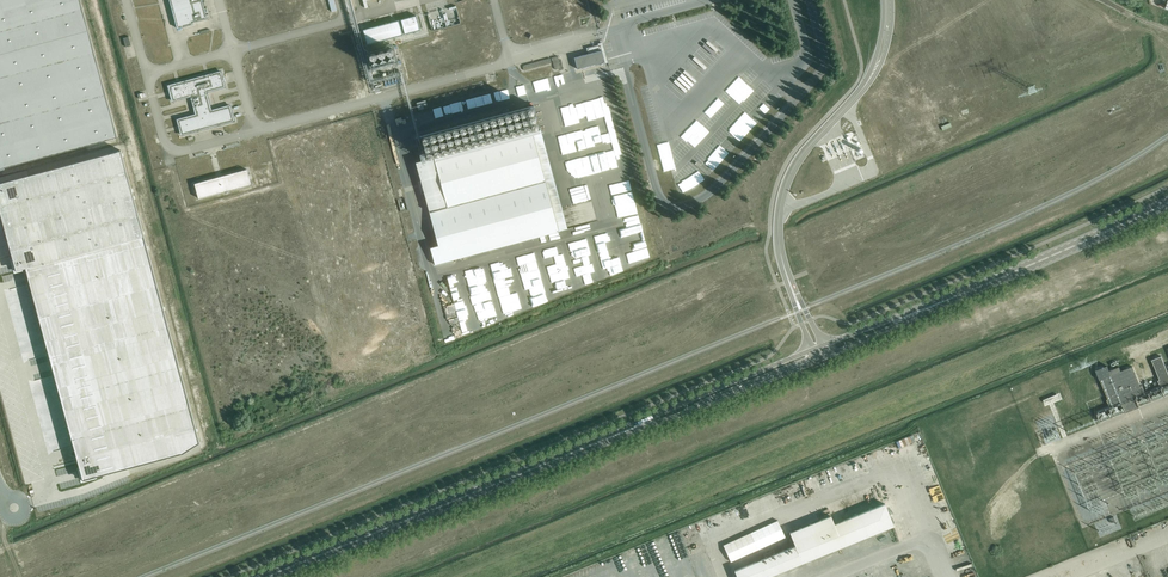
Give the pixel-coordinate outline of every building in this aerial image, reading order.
[(3,168),(117,137),(80,0),(0,0),(0,168),(3,168)] [(202,0),(169,0),(177,28),(194,24),(193,22),(207,19),(202,0)] [(405,34),(420,30),(416,15),(401,19),(405,34)] [(367,44),(402,35),(398,20),(363,30),(367,44)] [(126,47),(131,45),(129,36),(123,37),(126,47)] [(577,69),(606,61),(602,44),(586,48),(588,53),(574,57),(577,69)] [(555,69),(561,67),(557,56),(551,57),(555,69)] [(524,71),(552,63),(550,58),(522,65),(524,71)] [(212,109),(207,92),(226,87),(221,70),(167,85),(172,102),(190,97),(195,114),(176,119),(181,135),(235,121),(230,104),(212,109)] [(537,87),(561,82),(559,72),(535,78),(537,87)] [(500,87),(492,89),(494,98),(503,96),(500,87)] [(782,99),(784,97),(774,87),(771,90),(770,90),(760,99),(770,110),(781,99),(782,99)] [(608,116),(606,103),(596,105),(595,98),(579,102),(582,121),(608,116)] [(418,110),(424,108),(423,105),(427,105),(426,100),(416,102),(418,110)] [(451,100),(443,101),(445,109),(453,108),(451,100)] [(719,120),(725,114),(711,100),(705,106),(719,120)] [(443,102),(434,104),(436,113),(445,111),(443,102)] [(435,264),(558,231),(532,134),(540,132),(533,106),(420,137),(426,159),(416,162),(438,245),(430,247),(435,264)] [(704,123),(711,116),(704,108),(690,121),(703,134),(709,127),(704,123)] [(411,112),(397,115),(398,122),(413,119),(411,112)] [(750,133),(755,127),(746,118),(741,124),(750,133)] [(739,144),(747,135),(733,121),(724,131),(739,144)] [(586,129),(590,147),(615,142),(612,126),(598,129),(597,126),(586,129)] [(720,140),(714,146),(726,158),(732,151),(720,140)] [(0,180),(0,209),(14,262),(14,263),(15,268),(25,266),(79,465),(79,466),(82,478),(183,450),(199,440),(120,148),(0,180)] [(595,160),(598,173),(615,170),(614,165),(621,163),(619,149),(601,152),(603,159),(595,160)] [(722,155),(716,162),(720,165),(725,158),(722,155)] [(710,160),(704,166),(712,173),(718,167),(710,160)] [(247,169),(195,183),(199,198),(251,184),(247,169)] [(570,224),(563,226),(564,228),(572,227),(570,219),(568,219),(570,224)] [(624,226),(630,251),(636,250),(638,260),(653,257),(646,221),(624,226)] [(617,229),(598,234),(608,274),(627,269),(625,261),(620,263),(619,258),(624,257),(619,237),(616,237),(615,233),(618,232),(617,229)] [(591,235),(573,240),(583,284),(597,281),(596,275),(601,274),(591,235)] [(564,243),(546,248),(548,256),(553,255),(558,271),(553,272),(558,290),(560,289),(561,294),(577,290),(573,276),(565,278),(562,270),(572,268),(569,259),(564,261),(562,253),(559,254),(558,251),(566,248),(564,243)] [(535,294),(549,291),(546,274),(542,275),(541,267),(543,267),(540,250),(524,253),(525,258),(522,259),(522,263),(524,263),(529,287),(533,286),(535,294)] [(509,316),(527,311),(522,291),(520,282),(516,283),(514,275),(517,274),(513,257),(503,260),(505,268),(497,270),(501,287),(511,285),(512,293),(504,295),(506,304),(510,303),(511,307),(507,308),(509,316)] [(484,325),(502,321),(497,301),(494,302),(493,298),(496,297),(492,281),(488,282),(486,274),(489,273),(487,264),(468,269),(470,276),(472,275),(477,293),(483,292),(485,299),(477,302),(479,311),(480,310),(484,325)] [(461,271),(452,274),(456,290),(465,288),(461,271)] [(538,304),(548,302),(546,293),(536,295),(538,304)] [(468,296),(458,298),(463,315),(468,332),(476,330),(474,323),(475,323),(472,313),(468,296)] [(1151,360),(1159,380),(1158,380),(1161,387),(1167,384),(1167,373),(1161,356),(1151,360)] [(1100,379),(1111,375),(1109,371),(1107,365),(1096,370),(1100,379)] [(1113,417),(1149,403),(1145,394),(1142,385),(1140,386),(1132,366),(1121,371),(1119,367),(1109,371),(1111,375),(1100,379),(1108,399),(1106,399),(1109,406),(1108,406),(1098,410),(1099,413),(1096,413),(1100,423),(1113,417)] [(1149,403),(1164,397),(1167,395),(1167,384),(1161,387),(1145,394),(1149,403)] [(884,503),(834,524),(831,516),(790,532),(795,546),(734,570),(737,576),(767,576),(893,526),(884,503)] [(777,520),(723,545),(731,562),(785,537),(777,520)]
